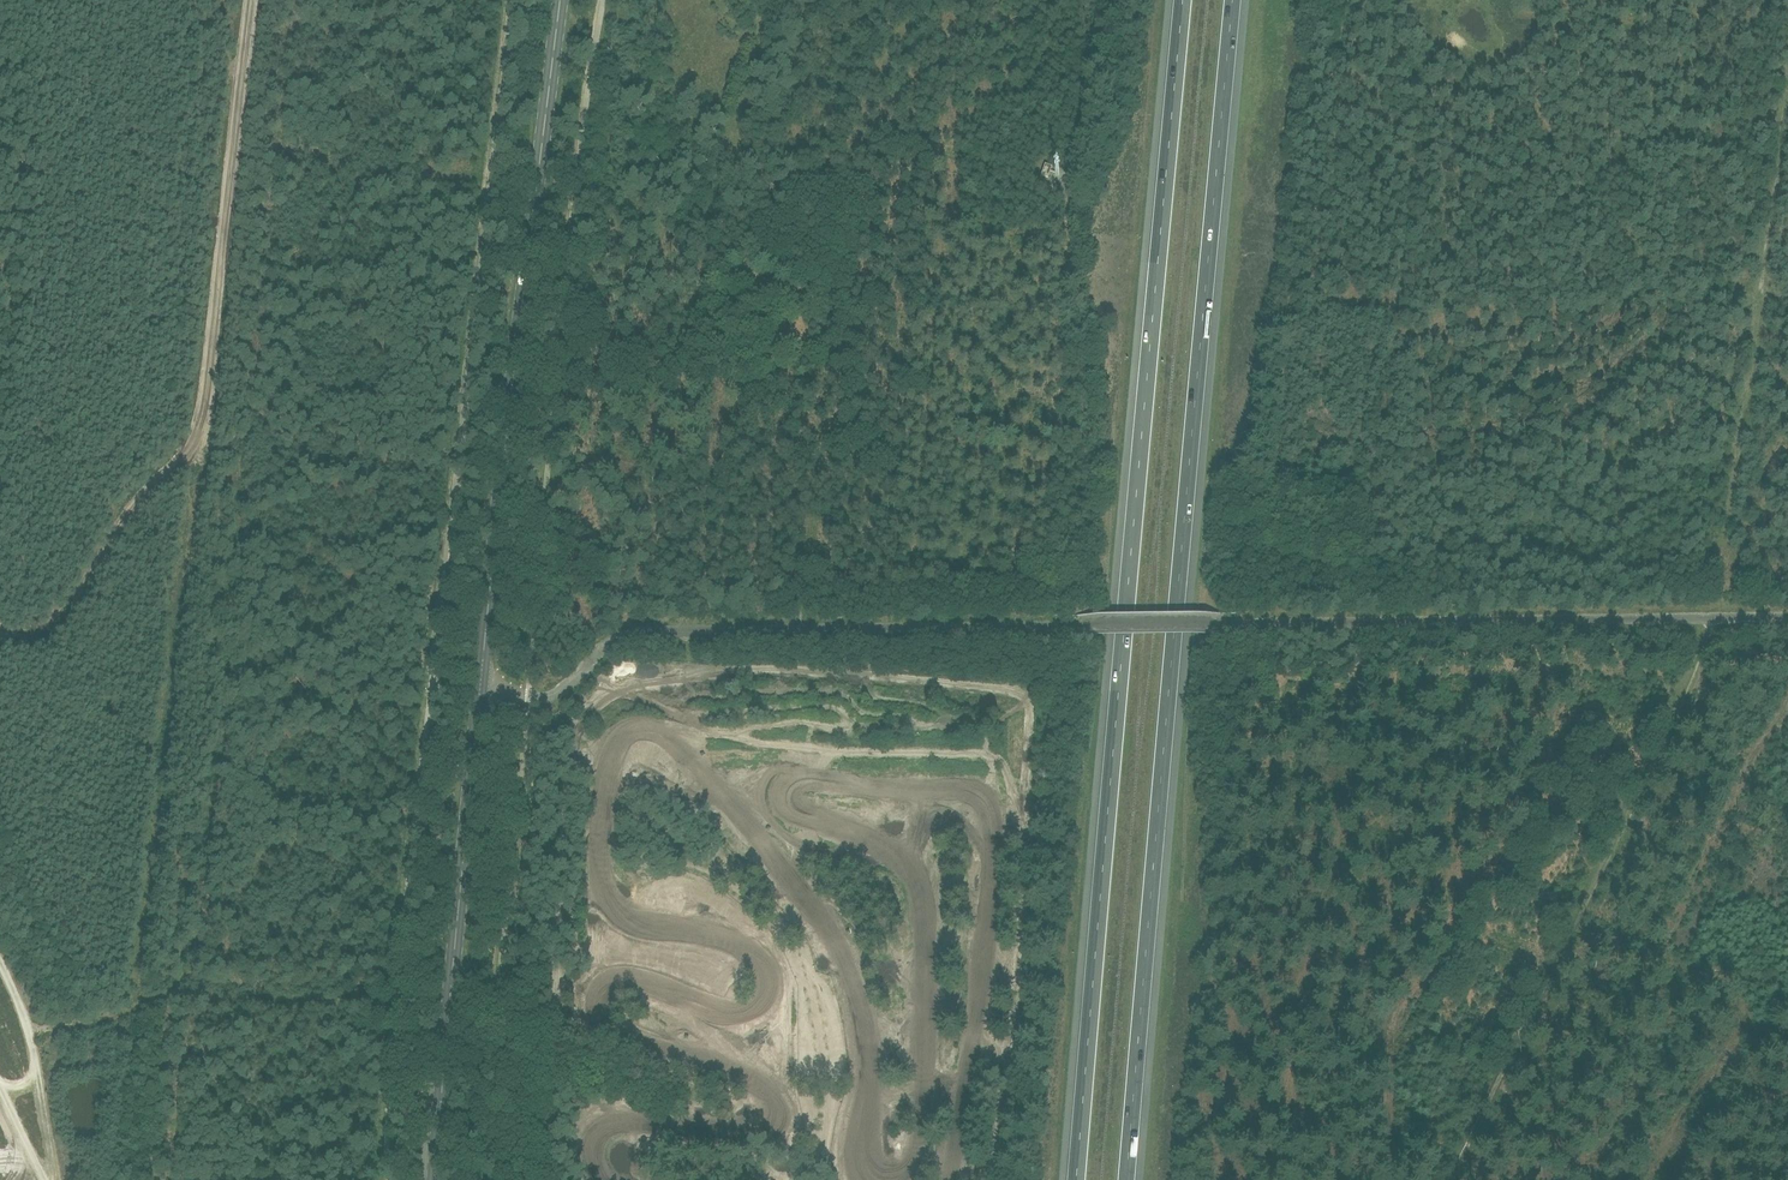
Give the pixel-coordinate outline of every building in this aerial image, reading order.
[(1045,162),(1041,174),(1047,177),(1052,165),(1045,162)] [(817,1104),(825,1106),(830,1092),(822,1090),(817,1104)]
